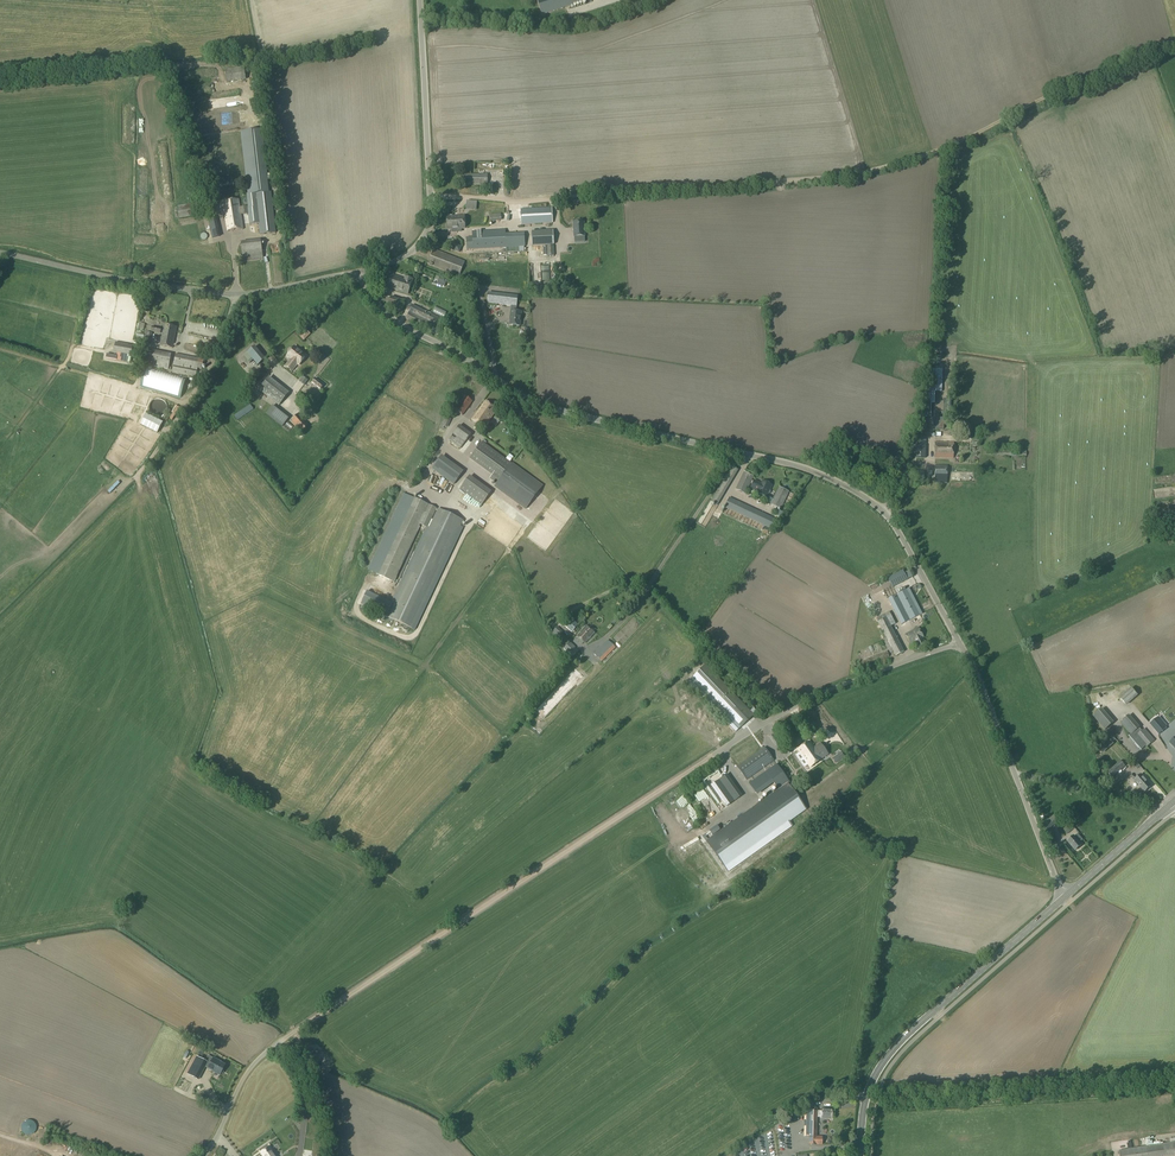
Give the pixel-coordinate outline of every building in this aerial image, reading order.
[(542,15),(589,0),(538,0),(542,15)] [(270,192),(267,193),(260,130),(240,132),(248,206),(239,207),(238,199),(222,202),(227,231),(243,228),(241,215),(248,214),(250,224),(259,223),(260,235),(275,233),(270,192)] [(488,174),(461,174),(461,184),(488,184),(488,174)] [(199,202),(177,206),(179,218),(202,214),(199,202)] [(552,208),(521,209),(521,224),(553,222),(552,208)] [(465,228),(464,216),(452,217),(451,216),(449,216),(448,217),(447,217),(447,229),(451,229),(452,233),(461,232),(461,229),(465,228)] [(216,221),(210,222),(213,237),(220,235),(216,221)] [(584,221),(574,222),(574,236),(585,236),(584,221)] [(506,248),(505,234),(505,230),(472,231),(473,237),(466,237),(467,250),(506,248)] [(553,230),(532,231),(532,246),(554,245),(553,230)] [(261,240),(241,243),(243,262),(263,260),(261,240)] [(554,246),(546,246),(546,256),(554,255),(554,246)] [(434,249),(428,264),(459,277),(465,262),(434,249)] [(391,275),(386,288),(408,295),(413,279),(403,276),(403,278),(391,275)] [(438,277),(436,285),(444,287),(446,280),(438,277)] [(488,294),(487,304),(512,306),(511,311),(510,318),(511,318),(510,325),(520,327),(521,312),(516,312),(516,307),(518,298),(488,294)] [(388,305),(387,307),(402,311),(405,301),(390,297),(390,298),(388,305)] [(413,305),(409,312),(440,327),(443,320),(413,305)] [(409,312),(406,319),(436,334),(440,327),(409,312)] [(164,325),(160,346),(172,348),(173,345),(176,346),(177,340),(174,339),(177,327),(164,325)] [(310,334),(306,329),(299,336),(303,340),(310,334)] [(146,332),(144,342),(150,343),(152,333),(146,332)] [(131,357),(133,346),(116,343),(113,353),(117,354),(117,355),(116,360),(130,363),(131,357)] [(291,359),(286,366),(292,371),(298,364),(299,365),(307,356),(295,347),(287,356),(291,359)] [(176,354),(173,366),(197,370),(197,369),(202,370),(204,360),(176,354)] [(146,366),(141,383),(182,395),(183,391),(188,392),(190,383),(186,382),(187,378),(173,374),(172,373),(146,366)] [(173,366),(172,373),(173,374),(196,378),(197,370),(173,366)] [(269,377),(259,390),(278,406),(289,393),(269,377)] [(316,378),(312,382),(320,389),(324,384),(316,378)] [(462,416),(472,402),(465,396),(454,410),(462,416)] [(497,410),(486,401),(472,420),(483,429),(497,410)] [(936,419),(936,430),(944,431),(944,427),(950,427),(950,403),(947,403),(947,406),(941,406),(941,411),(938,411),(938,419),(936,419)] [(250,405),(227,421),(230,426),(254,410),(250,405)] [(298,414),(290,423),(301,434),(309,425),(298,414)] [(144,415),(138,426),(155,434),(161,423),(144,415)] [(446,416),(436,437),(442,440),(452,418),(446,416)] [(919,418),(919,430),(926,430),(927,419),(919,418)] [(459,426),(448,440),(460,449),(471,434),(459,426)] [(926,446),(926,431),(918,430),(917,430),(916,446),(926,446)] [(482,443),(482,442),(470,459),(492,475),(490,479),(497,484),(495,486),(526,509),(542,486),(485,445),(482,443)] [(935,443),(935,458),(953,459),(953,444),(935,443)] [(935,466),(934,477),(947,477),(948,466),(935,466)] [(731,467),(711,501),(718,505),(738,472),(731,467)] [(907,471),(907,481),(924,481),(924,468),(918,468),(918,471),(907,471)] [(744,472),(735,490),(745,494),(754,477),(744,472)] [(488,496),(467,480),(460,489),(481,505),(488,496)] [(769,490),(772,485),(762,481),(761,483),(754,480),(750,489),(757,492),(757,493),(766,497),(767,496),(768,494),(769,494),(770,492),(770,491),(769,490)] [(767,497),(765,501),(771,504),(771,505),(780,509),(789,492),(779,487),(773,500),(767,497)] [(404,493),(367,570),(375,574),(394,583),(420,526),(419,526),(420,524),(426,527),(427,528),(432,517),(436,509),(412,497),(404,493)] [(729,497),(725,507),(742,516),(745,517),(770,529),(775,519),(747,506),(729,497)] [(392,603),(386,616),(388,617),(387,617),(411,628),(415,630),(463,528),(459,526),(462,521),(438,510),(429,529),(427,528),(426,527),(391,602),(392,603)] [(1163,515),(1165,528),(1174,527),(1174,513),(1163,515)] [(907,580),(903,571),(888,579),(893,588),(907,580)] [(905,591),(888,599),(901,625),(918,616),(914,609),(916,608),(917,607),(913,599),(910,600),(905,591)] [(889,612),(876,619),(885,638),(893,653),(896,657),(904,653),(890,627),(896,624),(889,612)] [(570,617),(562,624),(571,633),(578,625),(570,617)] [(577,637),(575,640),(581,645),(584,643),(585,644),(594,634),(586,626),(577,637)] [(918,628),(905,635),(910,644),(914,642),(917,648),(925,644),(922,638),(923,638),(918,628)] [(607,641),(594,654),(602,662),(615,649),(607,641)] [(570,642),(565,647),(563,649),(569,654),(575,647),(570,642)] [(887,651),(860,662),(863,668),(889,657),(887,651)] [(860,663),(854,666),(856,672),(863,670),(860,663)] [(705,665),(693,677),(741,727),(753,715),(705,665)] [(1120,698),(1126,705),(1138,695),(1132,688),(1120,698)] [(1102,709),(1093,716),(1105,730),(1113,723),(1102,709)] [(1129,715),(1121,722),(1131,735),(1130,736),(1141,749),(1141,750),(1146,746),(1147,747),(1154,741),(1144,729),(1142,731),(1139,728),(1129,715)] [(1158,717),(1150,724),(1159,734),(1166,728),(1164,727),(1166,725),(1158,717)] [(775,734),(771,737),(779,748),(783,745),(775,734)] [(1109,737),(1098,747),(1104,754),(1115,744),(1109,737)] [(809,742),(798,750),(800,753),(808,765),(810,767),(820,760),(821,760),(821,759),(828,754),(820,744),(813,749),(809,742)] [(856,746),(849,752),(853,757),(860,751),(856,746)] [(762,749),(737,767),(746,780),(774,761),(764,748),(763,748),(762,747),(761,748),(762,749)] [(808,765),(800,753),(796,756),(804,768),(808,765)] [(835,764),(844,757),(841,753),(832,759),(835,764)] [(776,764),(749,784),(755,792),(772,781),(774,783),(778,790),(788,783),(789,782),(776,764)] [(1116,764),(1107,772),(1112,778),(1121,770),(1116,764)] [(727,790),(734,785),(725,773),(718,778),(727,790)] [(1141,774),(1134,780),(1138,784),(1136,786),(1138,787),(1139,786),(1145,792),(1152,786),(1141,774)] [(728,796),(717,781),(711,785),(722,800),(728,796)] [(703,835),(701,837),(705,842),(727,873),(793,826),(789,821),(800,813),(806,809),(797,797),(788,783),(778,790),(773,794),(769,797),(707,841),(703,835)] [(737,799),(732,792),(728,795),(733,802),(737,799)] [(1059,813),(1058,812),(1047,821),(1052,827),(1053,826),(1063,818),(1059,813)] [(1070,824),(1063,829),(1067,834),(1074,829),(1070,824)] [(1074,836),(1067,842),(1075,851),(1081,845),(1082,845),(1080,843),(1083,840),(1078,835),(1075,837),(1074,836)] [(207,1055),(205,1059),(207,1061),(207,1062),(208,1062),(207,1063),(205,1067),(208,1069),(220,1075),(226,1065),(207,1055)] [(205,1067),(207,1063),(200,1059),(196,1068),(203,1072),(205,1067)] [(817,1111),(817,1117),(821,1118),(832,1119),(832,1109),(822,1108),(822,1111),(817,1111)] [(809,1136),(809,1145),(822,1145),(822,1137),(817,1137),(817,1117),(817,1111),(810,1111),(809,1136)] [(21,1126),(21,1127),(21,1128),(21,1129),(21,1130),(22,1131),(22,1132),(23,1132),(23,1133),(24,1133),(24,1134),(25,1134),(26,1135),(27,1135),(28,1135),(29,1135),(30,1135),(31,1134),(32,1134),(33,1133),(34,1133),(34,1132),(35,1131),(35,1130),(35,1129),(36,1128),(36,1127),(36,1126),(35,1125),(35,1124),(35,1123),(34,1123),(34,1122),(33,1121),(32,1121),(31,1120),(30,1120),(29,1120),(28,1120),(27,1120),(26,1120),(25,1120),(24,1121),(23,1122),(22,1123),(22,1124),(21,1124),(21,1125),(21,1126)] [(1120,1151),(1121,1155),(1171,1155),(1174,1155),(1174,1143),(1120,1151)] [(261,1153),(263,1155),(277,1155),(274,1151),(273,1152),(270,1147),(261,1153)]
